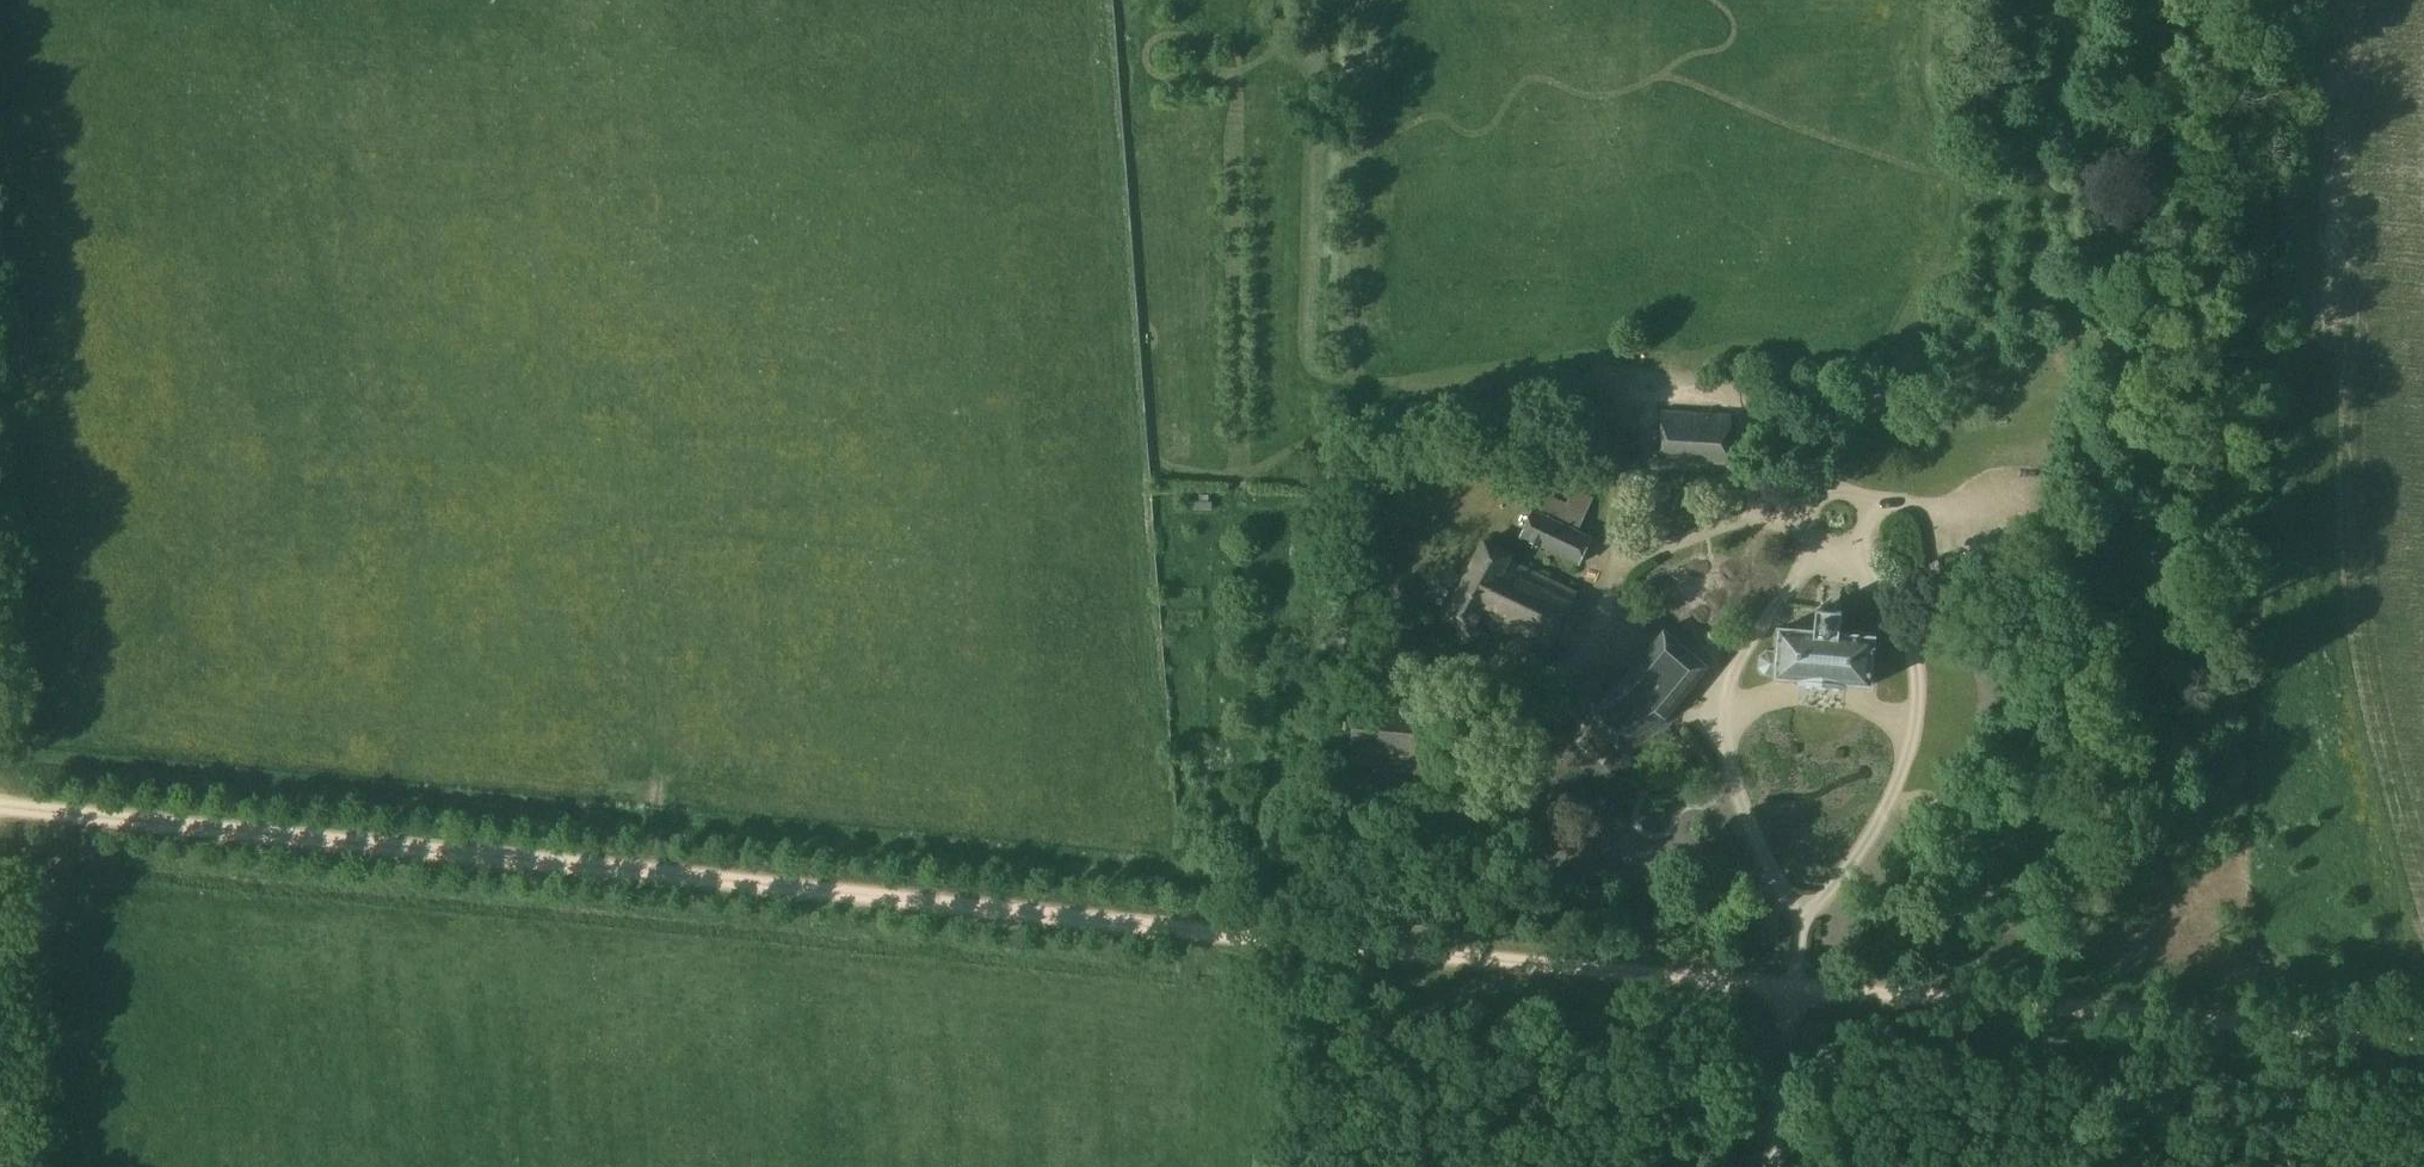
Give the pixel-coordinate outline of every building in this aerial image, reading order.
[(1729,464),(1732,412),(1662,408),(1659,464),(1729,464)] [(1585,485),(1592,467),(1580,462),(1573,481),(1585,485)] [(1594,536),(1579,529),(1587,510),(1542,489),(1534,507),(1519,536),(1581,565),(1594,536)] [(1472,633),(1479,621),(1547,654),(1576,591),(1511,559),(1513,555),(1484,541),(1442,617),(1472,633)] [(1818,631),(1779,628),(1778,650),(1766,649),(1758,656),(1758,668),(1764,675),(1776,676),(1776,677),(1800,679),(1799,682),(1846,685),(1846,684),(1871,685),(1875,637),(1839,634),(1841,613),(1820,611),(1818,631)] [(1674,735),(1666,718),(1707,666),(1662,625),(1626,671),(1604,687),(1598,677),(1574,693),(1595,728),(1618,747),(1625,743),(1634,760),(1674,735)] [(1439,731),(1352,723),(1349,765),(1435,773),(1439,731)]
